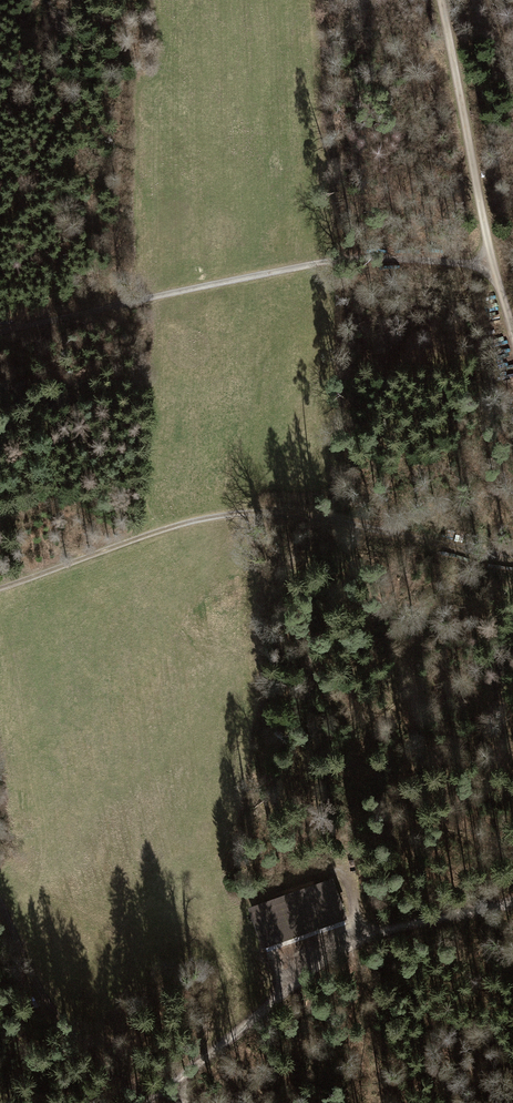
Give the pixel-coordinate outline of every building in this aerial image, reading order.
[(332,877),(251,905),(264,942),(345,914),(332,877)]
